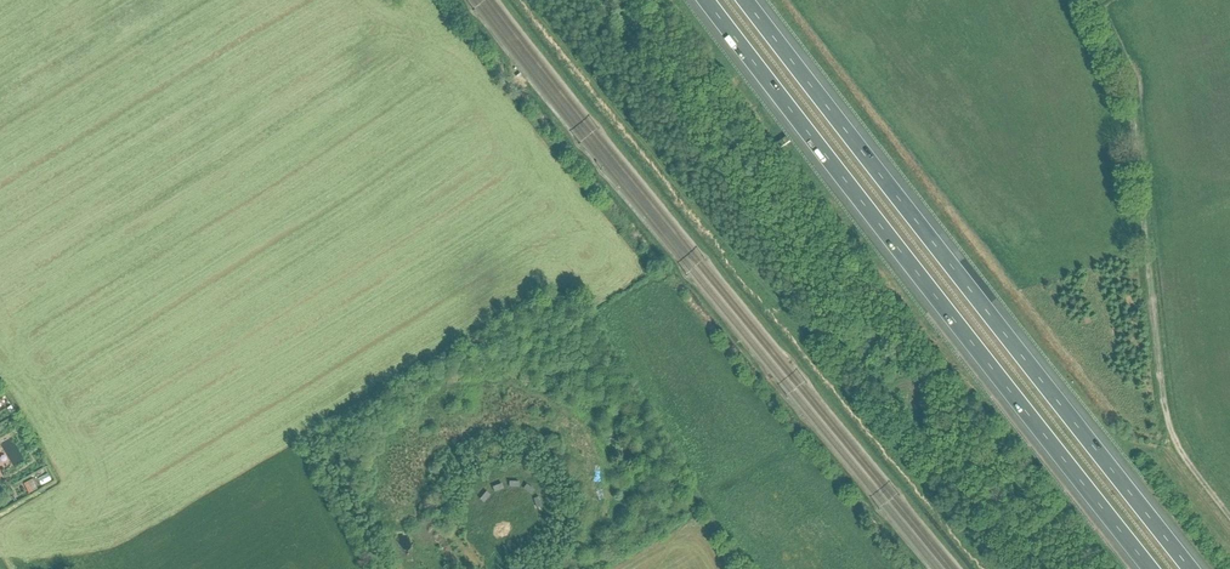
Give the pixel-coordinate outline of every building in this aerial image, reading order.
[(59,469),(48,475),(51,481),(62,475),(59,469)] [(33,480),(39,490),(45,486),(40,477),(33,480)]
